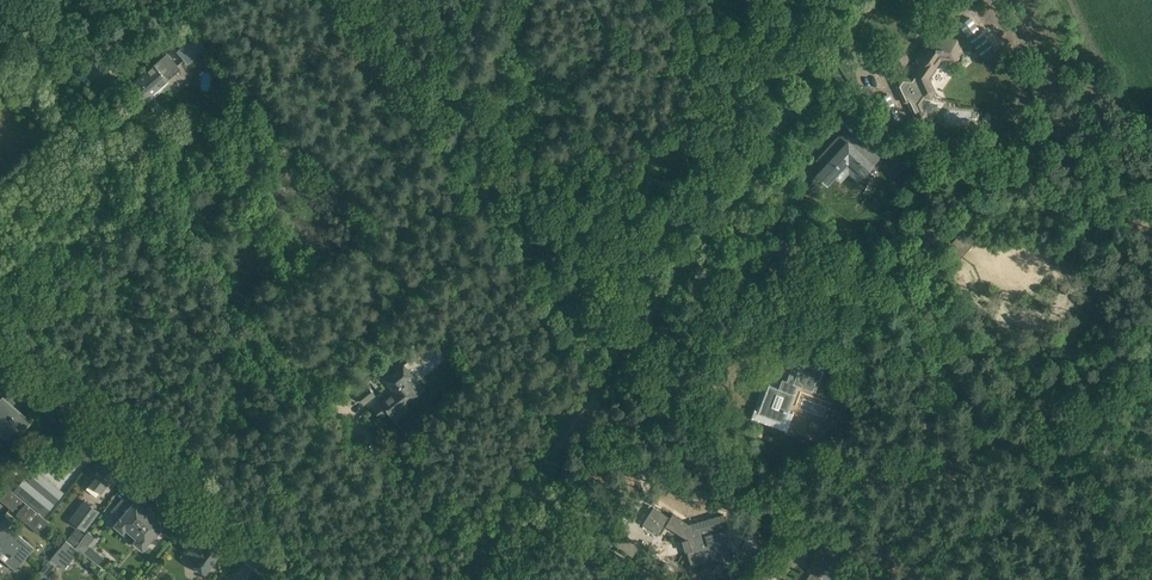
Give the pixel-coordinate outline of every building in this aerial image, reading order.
[(194,23),(191,21),(170,32),(163,37),(174,49),(196,29),(192,24),(194,23)] [(195,34),(176,51),(187,64),(207,47),(195,34)] [(958,40),(944,39),(942,41),(933,40),(930,44),(926,44),(916,58),(920,66),(911,79),(897,86),(905,103),(907,103),(916,123),(924,124),(929,117),(926,110),(923,109),(921,104),(924,99),(931,99),(936,92),(929,78),(941,61),(955,62),(963,51),(958,40)] [(180,69),(167,53),(157,62),(131,85),(144,100),(180,69)] [(836,140),(817,161),(833,176),(848,160),(863,175),(879,158),(858,139),(851,146),(847,143),(843,147),(836,140)] [(415,356),(412,351),(404,357),(408,361),(415,356)] [(805,364),(794,360),(790,370),(791,370),(785,386),(780,384),(778,388),(768,385),(757,413),(783,423),(794,394),(797,385),(812,390),(816,379),(819,381),(823,371),(805,364)] [(382,402),(373,409),(379,417),(387,411),(390,416),(401,407),(400,406),(415,394),(405,381),(409,377),(412,375),(404,364),(386,379),(395,391),(382,402)] [(15,426),(21,431),(29,421),(35,426),(35,425),(12,405),(15,402),(7,395),(11,390),(0,381),(0,422),(10,431),(15,426)] [(375,395),(368,386),(356,395),(364,404),(375,395)] [(843,409),(845,403),(834,399),(831,404),(843,409)] [(118,470),(106,460),(88,482),(101,492),(118,470)] [(25,476),(15,488),(45,514),(65,492),(38,469),(29,479),(25,476)] [(7,489),(0,497),(0,500),(13,510),(21,500),(7,489)] [(142,549),(154,535),(156,537),(166,525),(156,516),(155,518),(150,514),(153,510),(148,506),(145,509),(136,501),(137,499),(129,492),(113,511),(120,517),(118,519),(119,520),(114,525),(123,532),(127,527),(138,537),(134,541),(142,549)] [(100,511),(84,500),(69,520),(85,532),(100,511)] [(49,521),(27,502),(16,515),(38,533),(49,521)] [(652,507),(642,524),(660,535),(665,526),(687,539),(690,550),(686,551),(690,566),(701,562),(704,572),(708,571),(708,572),(711,571),(710,570),(714,569),(713,564),(723,561),(722,556),(729,554),(725,541),(727,540),(724,529),(727,528),(723,514),(689,524),(677,516),(672,514),(669,518),(652,507)] [(6,515),(0,522),(0,535),(0,536),(0,557),(15,570),(34,547),(9,526),(13,521),(6,515)] [(79,530),(74,535),(79,539),(84,534),(79,530)] [(818,530),(806,541),(818,553),(814,565),(815,566),(806,579),(822,579),(823,579),(819,577),(825,569),(840,574),(845,561),(843,560),(843,561),(837,559),(840,550),(841,544),(833,535),(827,540),(818,530)] [(74,536),(70,542),(75,546),(80,540),(74,536)] [(195,570),(196,570),(198,570),(204,575),(214,562),(221,553),(206,541),(204,543),(195,537),(188,546),(184,552),(191,558),(188,562),(191,565),(192,567),(195,570)] [(66,540),(40,571),(47,577),(58,564),(64,569),(79,551),(66,540)]
